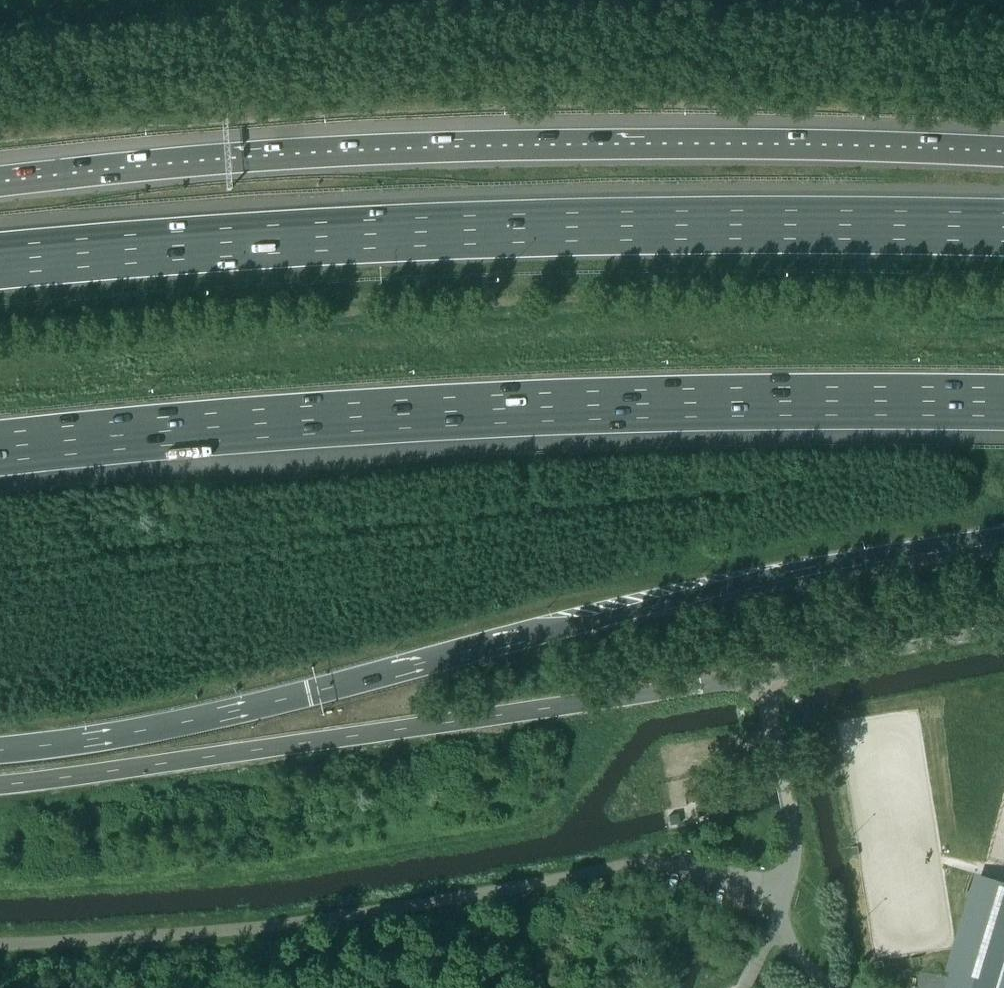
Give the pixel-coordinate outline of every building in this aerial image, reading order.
[(981,878),(948,987),(1003,987),(1003,885),(981,878)]
